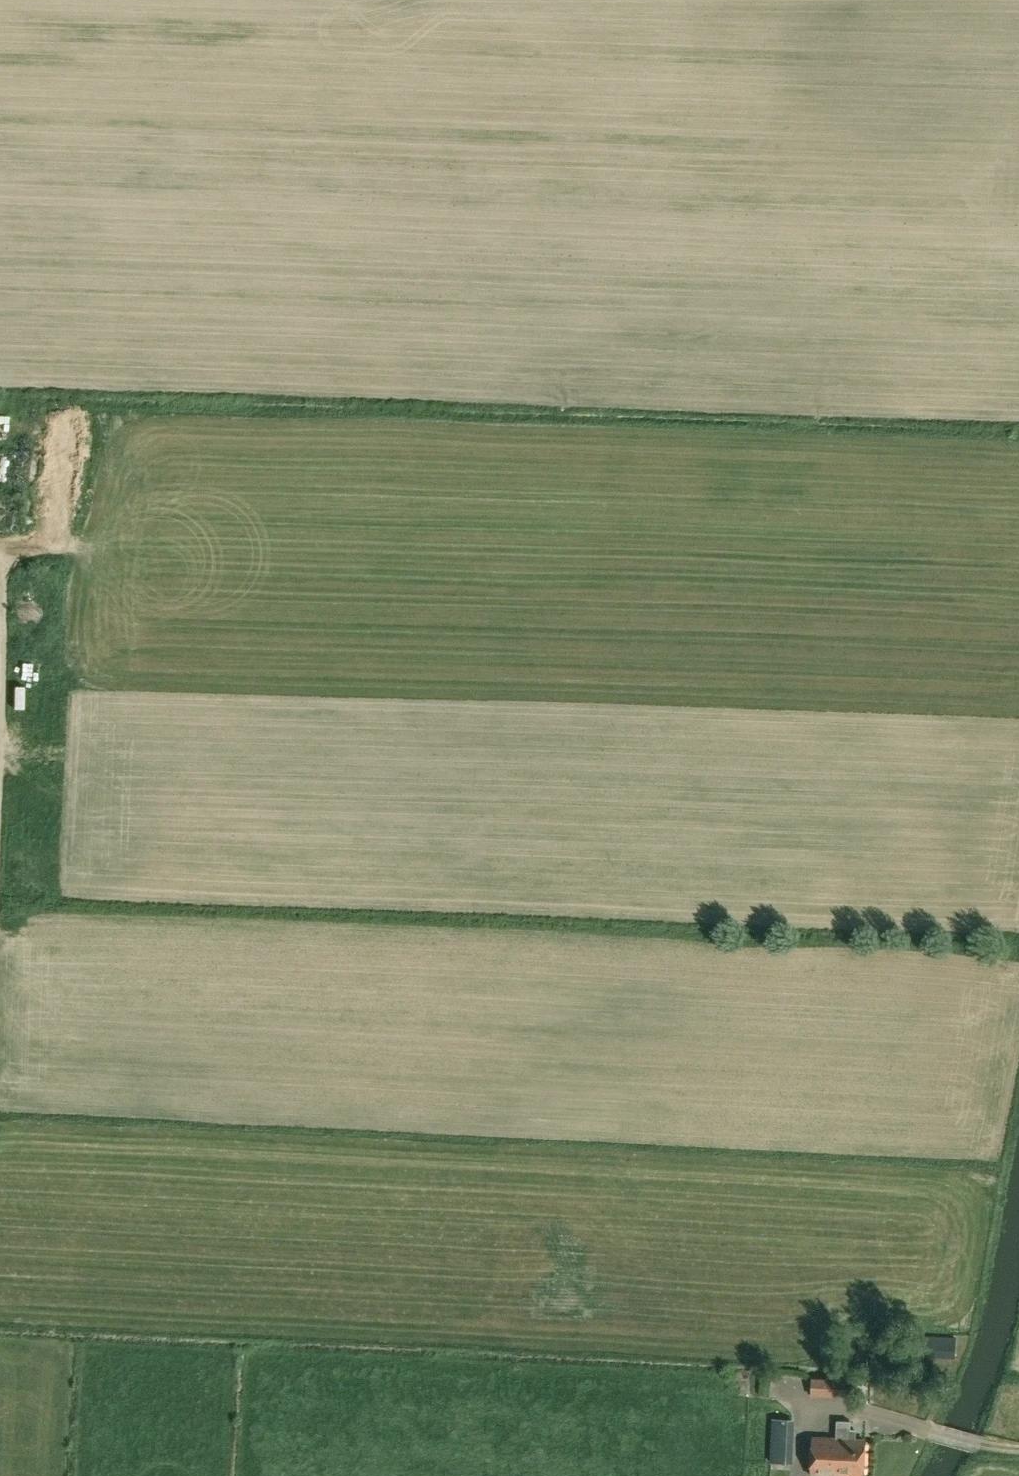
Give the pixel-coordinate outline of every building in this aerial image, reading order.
[(907,1335),(907,1356),(956,1358),(957,1337),(907,1335)] [(813,1378),(812,1397),(853,1398),(854,1380),(813,1378)] [(773,1418),(771,1463),(793,1464),(795,1420),(773,1418)] [(812,1475),(843,1475),(864,1475),(866,1440),(857,1439),(857,1430),(851,1429),(852,1421),(837,1420),(836,1439),(813,1438),(812,1475)]
